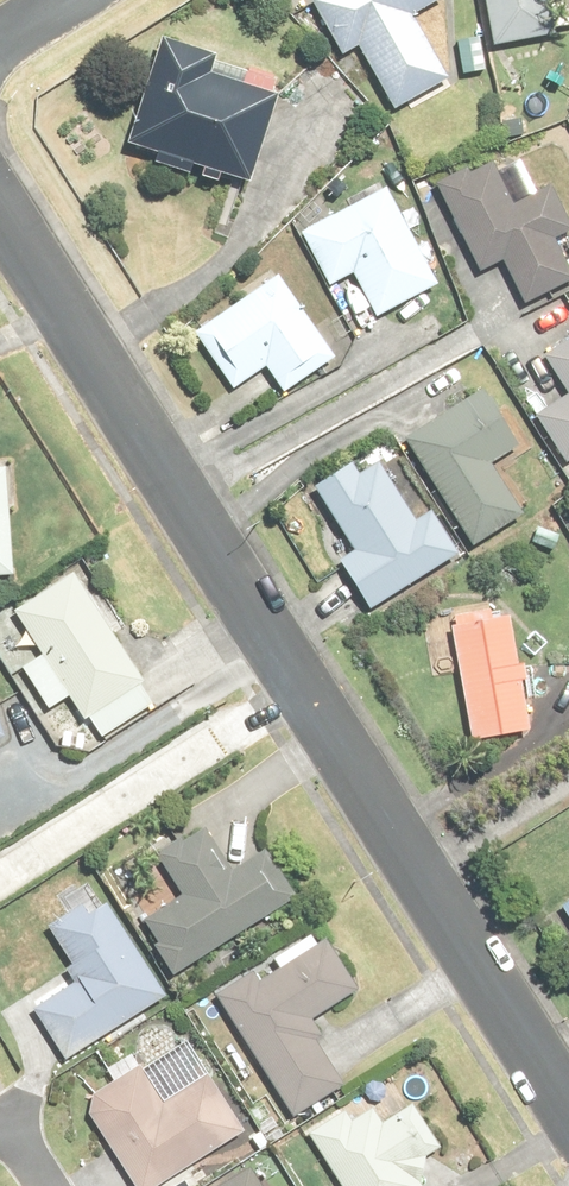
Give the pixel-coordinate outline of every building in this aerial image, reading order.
[(308,2),(339,54),(358,43),(396,106),(444,77),(409,18),(439,0),(312,0),(308,2)] [(492,43),(516,39),(518,54),(568,47),(568,3),(539,8),(538,0),(486,0),(492,43)] [(204,169),(201,178),(217,183),(220,174),(250,183),(283,75),(254,66),(248,84),(207,72),(212,54),(162,38),(130,140),(153,147),(148,162),(190,175),(193,165),(204,169)] [(434,185),(478,277),(502,266),(522,308),(568,285),(568,268),(555,239),(568,233),(568,223),(551,186),(516,203),(494,156),(434,185)] [(438,286),(386,188),(301,234),(330,287),(351,275),(375,320),(438,286)] [(335,360),(277,274),(191,332),(231,391),(265,368),(284,395),(335,360)] [(568,462),(568,338),(540,357),(566,396),(533,418),(564,465),(568,462)] [(481,388),(402,438),(469,545),(521,512),(492,466),(519,450),(481,388)] [(370,611),(456,553),(430,513),(416,522),(375,461),(359,472),(352,462),(311,489),(353,551),(337,562),(370,611)] [(9,468),(0,468),(0,578),(13,577),(9,468)] [(156,704),(70,572),(13,609),(43,654),(21,669),(48,711),(70,697),(99,742),(156,704)] [(532,732),(509,614),(449,626),(471,743),(532,732)] [(171,976),(294,897),(264,851),(230,872),(202,827),(156,856),(181,895),(137,923),(171,976)] [(165,996),(98,894),(44,930),(69,966),(64,970),(72,983),(32,1010),(66,1062),(165,996)] [(559,906),(568,921),(568,900),(559,906)] [(253,970),(213,995),(289,1117),(341,1085),(313,1041),(325,1033),(314,1016),(356,990),(324,940),(259,980),(253,970)] [(167,1185),(199,1185),(239,1161),(229,1146),(245,1136),(205,1072),(160,1100),(139,1066),(91,1096),(89,1117),(132,1185),(165,1185),(167,1185)] [(306,1133),(339,1185),(411,1185),(403,1173),(441,1149),(413,1106),(382,1125),(372,1108),(350,1122),(342,1110),(306,1133)] [(218,1185),(273,1185),(257,1161),(218,1185)]
